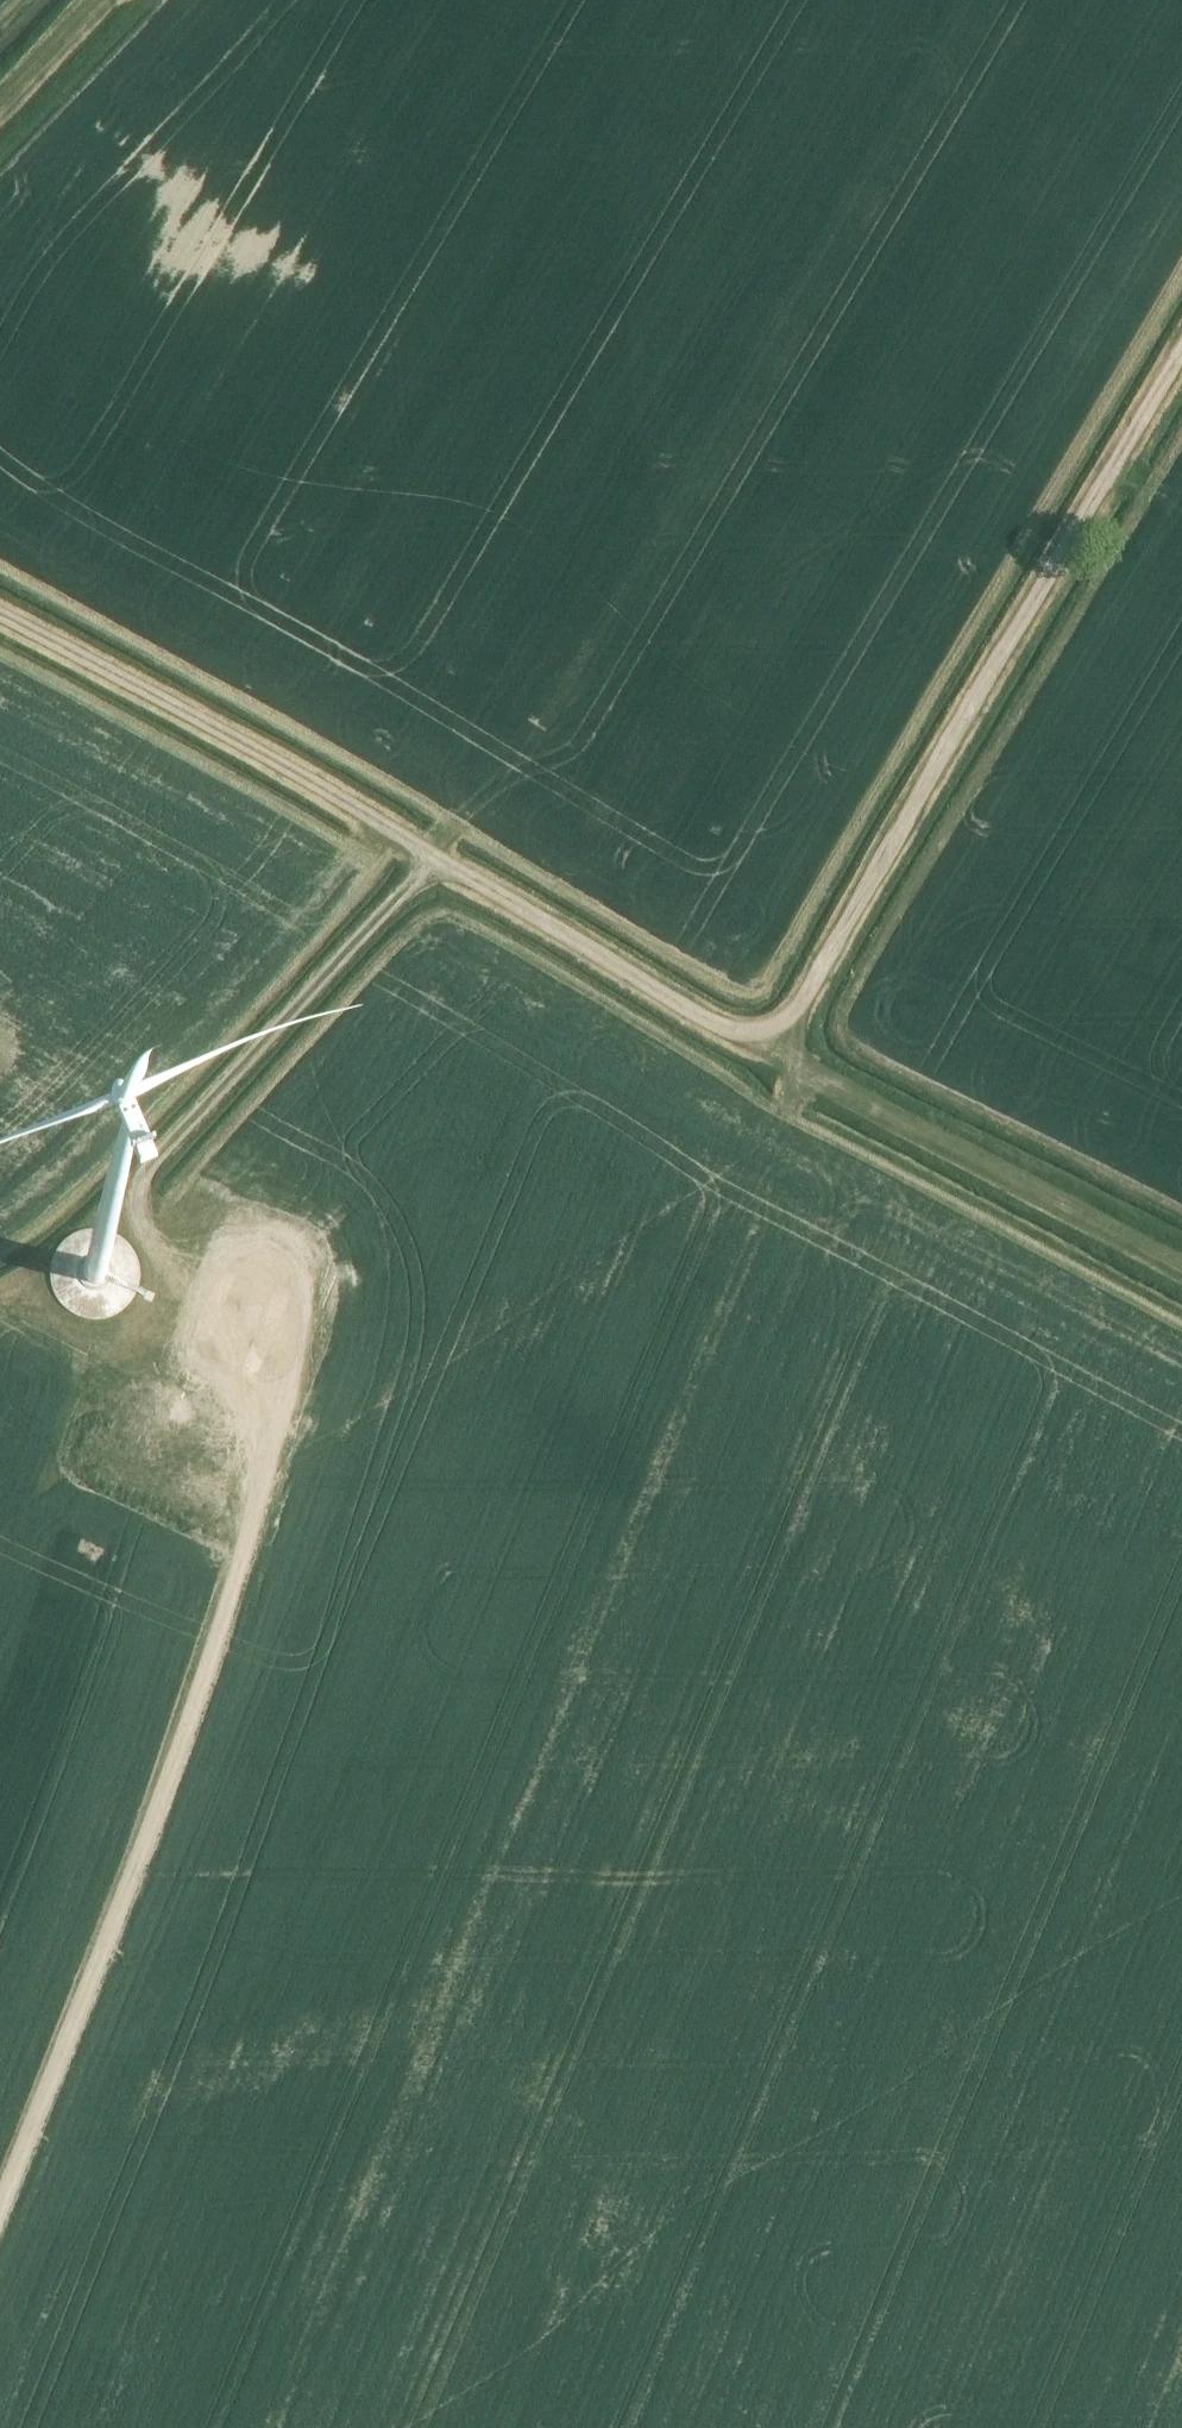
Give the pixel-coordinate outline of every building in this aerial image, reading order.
[(84,1270),(84,1275),(85,1280),(87,1283),(91,1286),(96,1287),(101,1286),(104,1283),(107,1279),(108,1274),(107,1270),(104,1266),(100,1263),(95,1263),(91,1264),(87,1266),(84,1270)]
